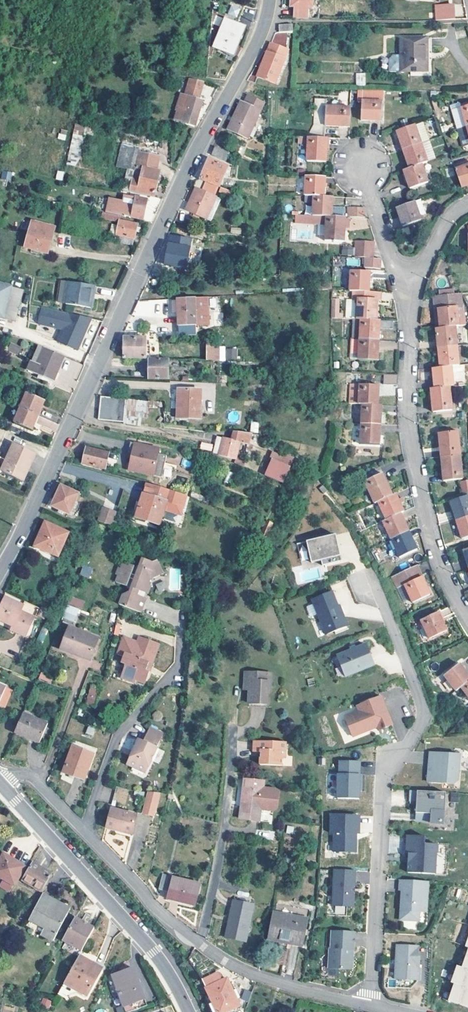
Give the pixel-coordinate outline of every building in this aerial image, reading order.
[(295,7),(294,18),(308,19),(309,7),(314,8),(314,0),(295,0),(295,7)] [(227,14),(237,18),(241,7),(232,3),(227,14)] [(455,20),(455,5),(437,6),(437,21),(455,20)] [(232,23),(226,20),(214,47),(233,55),(244,27),(238,24),(232,23)] [(293,24),(278,24),(278,32),(292,32),(293,24)] [(426,71),(427,37),(401,37),(401,55),(401,71),(426,71)] [(287,52),(270,45),(262,64),(260,63),(258,69),(261,70),(257,77),(275,84),(284,61),(287,52)] [(401,71),(401,55),(392,55),(389,59),(389,71),(401,71)] [(355,73),(356,85),(366,85),(365,72),(355,73)] [(204,83),(192,79),(185,97),(181,95),(178,107),(177,119),(194,125),(201,106),(202,107),(204,103),(195,100),(199,91),(201,92),(204,83)] [(383,120),(383,92),(360,92),(360,102),(363,102),(363,119),(383,120)] [(247,140),(263,104),(248,98),(244,105),(241,104),(228,130),(228,131),(247,140)] [(309,134),(309,137),(329,138),(329,136),(325,136),(326,125),(351,126),(352,106),(328,106),(328,99),(315,98),(314,123),(309,134)] [(415,145),(423,142),(416,123),(398,130),(405,148),(415,145)] [(80,166),(83,125),(72,124),(69,165),(80,166)] [(467,127),(458,129),(462,142),(464,149),(467,148),(467,129),(467,127)] [(329,138),(309,137),(308,159),(328,160),(329,138)] [(429,160),(423,142),(415,145),(405,148),(411,167),(423,163),(429,160)] [(227,153),(215,148),(211,155),(225,161),(227,155),(227,153)] [(140,149),(137,162),(158,166),(161,152),(140,149)] [(227,167),(209,159),(206,166),(203,166),(199,173),(203,174),(201,179),(219,186),(227,168),(227,167)] [(423,163),(411,167),(405,169),(412,187),(429,183),(423,163)] [(123,190),(154,197),(160,168),(158,167),(143,164),(140,181),(132,179),(130,188),(123,187),(123,190)] [(458,169),(464,185),(465,188),(467,187),(467,166),(458,169)] [(10,180),(11,172),(2,171),(1,179),(10,180)] [(305,195),(314,196),(325,196),(327,177),(307,176),(305,195)] [(219,197),(199,188),(193,202),(191,202),(187,210),(209,219),(219,197)] [(314,202),(313,216),(321,216),(327,216),(333,217),(333,207),(334,197),(325,196),(314,196),(305,195),(305,202),(314,202)] [(147,200),(128,196),(126,204),(124,215),(143,219),(147,200)] [(431,210),(427,196),(416,200),(421,214),(431,210)] [(126,204),(109,200),(106,214),(117,216),(123,217),(124,215),(126,204)] [(421,214),(416,200),(398,207),(405,226),(423,220),(421,214)] [(344,207),(333,207),(333,217),(346,217),(346,210),(344,207)] [(349,207),(349,217),(364,217),(364,207),(349,207)] [(112,215),(101,213),(101,218),(100,219),(116,222),(117,216),(112,215)] [(346,217),(333,217),(327,216),(327,222),(326,240),(345,241),(347,217),(346,217)] [(52,227),(32,221),(25,247),(48,253),(50,244),(47,243),(52,227)] [(137,224),(120,221),(119,225),(111,223),(108,236),(116,238),(115,243),(126,244),(132,245),(137,224)] [(190,241),(171,237),(165,265),(185,269),(190,241)] [(373,241),(356,240),(355,256),(367,257),(373,257),(373,241)] [(341,255),(354,255),(353,246),(341,246),(341,255)] [(199,254),(192,253),(189,269),(195,271),(199,254)] [(373,257),(367,257),(366,266),(381,267),(382,257),(373,257)] [(355,289),(361,290),(370,290),(371,270),(352,270),(351,289),(355,289)] [(69,281),(61,279),(58,302),(67,303),(69,281)] [(94,285),(69,281),(67,303),(91,308),(94,285)] [(2,317),(11,286),(0,283),(0,316),(2,317)] [(11,286),(2,317),(14,321),(23,290),(11,286)] [(362,318),(377,319),(378,299),(382,299),(383,291),(370,290),(361,290),(360,299),(360,301),(359,319),(362,318)] [(463,297),(462,294),(435,296),(436,307),(439,307),(441,326),(460,325),(458,306),(464,306),(463,297)] [(178,299),(179,313),(209,312),(208,297),(178,299)] [(348,318),(355,318),(359,319),(360,301),(348,301),(348,318)] [(91,317),(42,306),(39,322),(63,328),(58,340),(78,349),(91,317)] [(209,312),(179,313),(180,326),(210,324),(209,312)] [(355,318),(354,338),(361,338),(362,318),(359,319),(355,318)] [(377,319),(362,318),(361,338),(380,339),(381,328),(394,329),(395,320),(377,319)] [(439,347),(458,345),(456,326),(441,327),(437,328),(439,347)] [(146,345),(145,338),(142,338),(129,338),(124,338),(124,345),(121,345),(121,350),(124,350),(124,358),(150,358),(150,345),(146,345)] [(361,338),(354,338),(353,357),(360,358),(361,338)] [(380,339),(361,338),(360,358),(379,359),(380,339)] [(20,347),(11,343),(8,351),(17,354),(20,347)] [(54,381),(64,355),(39,344),(28,370),(39,375),(37,378),(48,383),(49,379),(54,381)] [(210,361),(218,361),(219,345),(207,345),(207,361),(210,361)] [(460,364),(458,345),(439,347),(441,366),(460,364)] [(226,348),(227,360),(238,359),(237,347),(226,348)] [(168,360),(149,359),(149,365),(149,372),(149,379),(168,379),(168,360)] [(218,377),(218,361),(210,361),(210,376),(218,377)] [(435,386),(453,385),(452,366),(441,367),(433,367),(435,386)] [(383,373),(382,383),(397,384),(397,374),(383,373)] [(361,384),(351,383),(350,403),(360,403),(361,384)] [(360,403),(363,403),(379,404),(379,384),(361,384),(360,403)] [(451,386),(435,387),(432,387),(434,412),(453,410),(451,386)] [(200,390),(178,389),(177,417),(199,418),(200,390)] [(25,394),(21,392),(15,404),(20,406),(25,394)] [(20,406),(19,408),(38,416),(44,401),(26,393),(25,394),(20,406)] [(101,397),(99,420),(123,423),(125,401),(125,400),(101,397)] [(137,427),(138,418),(148,419),(149,403),(125,401),(123,423),(123,425),(137,427)] [(362,423),(381,424),(382,404),(379,404),(363,403),(362,423)] [(32,430),(38,416),(19,408),(13,422),(32,430)] [(251,421),(250,431),(258,432),(259,422),(251,421)] [(380,443),(381,424),(362,423),(361,442),(380,443)] [(21,432),(9,427),(7,431),(8,431),(17,435),(19,436),(21,432)] [(443,456),(462,454),(460,431),(441,432),(443,456)] [(246,444),(248,434),(232,432),(230,440),(222,438),(222,439),(218,438),(217,440),(216,440),(215,443),(216,443),(216,446),(220,448),(218,454),(235,459),(240,442),(246,444)] [(160,448),(131,441),(128,451),(132,452),(128,469),(161,477),(165,462),(167,455),(159,453),(160,448)] [(200,449),(212,450),(212,443),(200,442),(200,449)] [(3,472),(13,446),(13,444),(6,460),(0,458),(0,471),(1,471),(3,472)] [(13,446),(3,472),(19,479),(26,462),(31,464),(35,454),(13,444),(13,446)] [(108,453),(86,447),(82,463),(105,469),(108,453)] [(464,479),(462,454),(443,456),(445,481),(464,479)] [(280,455),(272,455),(271,463),(265,476),(278,481),(283,485),(293,460),(280,455)] [(31,464),(26,462),(19,479),(23,480),(31,464)] [(168,463),(165,462),(161,477),(171,479),(174,467),(167,466),(168,463)] [(393,493),(383,472),(366,480),(375,501),(381,498),(393,493)] [(159,487),(148,484),(138,519),(159,525),(164,510),(181,515),(186,496),(159,487)] [(79,493),(60,485),(50,509),(62,514),(63,511),(70,514),(79,493)] [(381,498),(382,500),(389,516),(404,510),(401,503),(405,501),(403,498),(399,500),(396,493),(396,491),(393,493),(381,498)] [(467,516),(467,496),(452,501),(457,519),(467,516)] [(102,511),(98,524),(109,527),(112,527),(115,514),(102,511)] [(392,537),(409,529),(401,512),(384,520),(392,537)] [(463,537),(463,538),(467,537),(467,516),(457,519),(463,537)] [(64,532),(41,522),(37,532),(39,534),(34,545),(54,555),(64,532)] [(417,548),(409,529),(392,537),(400,556),(417,548)] [(336,535),(333,536),(339,562),(342,561),(336,535)] [(322,566),(339,562),(333,536),(306,542),(311,563),(321,561),(322,566)] [(300,561),(309,560),(306,541),(298,543),(300,561)] [(432,594),(419,563),(394,574),(399,586),(407,583),(415,601),(432,594)] [(82,565),(80,575),(90,577),(92,567),(82,565)] [(159,582),(152,569),(148,571),(138,568),(131,584),(127,582),(129,575),(119,571),(116,578),(114,577),(111,583),(114,584),(111,591),(122,595),(125,588),(129,590),(125,601),(117,604),(114,613),(135,622),(141,607),(132,604),(133,599),(139,602),(144,589),(159,582)] [(310,601),(324,636),(333,632),(334,635),(347,630),(338,607),(336,608),(330,593),(310,601)] [(5,598),(0,609),(0,627),(9,632),(11,626),(14,627),(13,630),(27,636),(35,617),(20,611),(22,605),(5,598)] [(88,604),(74,598),(72,605),(86,611),(88,604)] [(47,612),(40,609),(38,614),(45,617),(47,612)] [(448,630),(440,612),(423,620),(430,638),(448,630)] [(60,648),(79,657),(80,654),(90,658),(98,637),(69,626),(60,648)] [(159,645),(138,636),(136,642),(123,638),(117,655),(122,657),(121,663),(126,666),(122,675),(128,677),(127,679),(134,682),(135,680),(144,684),(148,672),(145,671),(148,664),(151,665),(159,645)] [(345,676),(374,665),(366,645),(337,656),(345,676)] [(467,680),(467,673),(460,662),(444,674),(456,689),(461,686),(467,680)] [(269,673),(243,672),(242,681),(248,681),(247,691),(247,703),(264,704),(265,682),(269,682),(269,673)] [(100,689),(91,686),(85,704),(94,707),(100,689)] [(392,725),(381,696),(357,706),(359,711),(345,717),(353,737),(371,730),(370,727),(376,724),(377,727),(378,730),(392,725)] [(15,732),(39,743),(48,723),(24,712),(15,732)] [(94,731),(88,728),(85,735),(92,737),(94,731)] [(126,765),(144,773),(162,735),(149,728),(142,741),(138,740),(126,765)] [(287,742),(255,740),(255,751),(261,752),(260,764),(282,766),(283,758),(286,758),(287,742)] [(93,754),(72,746),(63,773),(83,781),(93,754)] [(458,756),(428,754),(427,773),(430,773),(429,783),(453,785),(457,781),(458,756)] [(337,798),(362,798),(361,760),(336,760),(337,798)] [(263,783),(250,781),(249,790),(243,789),(240,821),(259,823),(261,811),(271,812),(273,812),(277,809),(279,793),(275,791),(263,789),(263,783)] [(116,786),(112,802),(125,805),(129,790),(116,786)] [(147,792),(142,815),(152,817),(157,794),(147,792)] [(445,794),(409,792),(408,802),(415,803),(414,816),(423,817),(423,823),(443,825),(445,794)] [(104,829),(131,836),(136,817),(109,810),(104,829)] [(359,852),(358,813),(330,813),(330,852),(359,852)] [(437,846),(424,845),(424,838),(406,837),(405,855),(407,855),(410,856),(410,862),(407,865),(406,874),(434,876),(435,855),(436,855),(437,846)] [(3,855),(0,860),(0,878),(13,886),(25,865),(11,856),(9,858),(3,855)] [(50,874),(32,863),(22,881),(24,882),(33,888),(40,892),(50,874)] [(355,872),(334,870),(331,907),(352,908),(353,894),(352,894),(352,890),(354,890),(355,872)] [(170,877),(162,875),(159,890),(167,892),(170,877)] [(199,883),(172,877),(168,900),(194,906),(199,883)] [(427,883),(398,881),(398,891),(400,892),(400,901),(402,901),(401,906),(399,907),(398,921),(417,922),(417,913),(425,913),(427,883)] [(24,927),(53,942),(67,917),(57,911),(60,906),(58,906),(41,896),(24,927)] [(194,906),(168,900),(167,903),(194,909),(194,906)] [(252,906),(232,902),(224,939),(244,943),(248,924),(252,906)] [(309,911),(274,905),(273,914),(302,921),(306,921),(309,911)] [(70,912),(60,906),(57,911),(67,917),(70,912)] [(302,921),(273,914),(267,939),(283,942),(285,943),(285,940),(298,942),(302,921)] [(94,930),(74,919),(62,942),(81,952),(94,930)] [(327,970),(348,971),(350,969),(351,959),(349,956),(349,951),(352,951),(353,933),(330,932),(329,949),(328,949),(327,970)] [(417,946),(397,945),(396,964),(398,964),(398,968),(395,968),(395,979),(397,979),(396,988),(411,989),(412,980),(419,981),(421,981),(421,968),(419,968),(420,957),(416,957),(417,946)] [(102,970),(79,957),(64,983),(76,990),(88,996),(102,970)] [(125,1011),(132,1011),(147,1006),(133,969),(112,977),(125,1011)] [(467,972),(459,969),(456,976),(459,977),(455,986),(456,986),(467,991),(467,972)] [(216,976),(200,984),(206,998),(209,996),(216,1011),(229,1011),(230,1011),(237,1008),(233,1002),(238,1000),(236,997),(232,999),(223,981),(219,983),(216,976)] [(236,997),(228,980),(223,981),(232,999),(236,997)] [(73,995),(74,993),(76,990),(64,983),(61,988),(73,995)] [(456,986),(453,994),(456,995),(452,1004),(467,1010),(467,991),(456,986)] [(76,990),(74,993),(86,999),(88,996),(76,990)] [(209,996),(206,998),(202,999),(208,1011),(216,1011),(209,996)] [(42,998),(41,1006),(49,1008),(51,1000),(42,998)]
